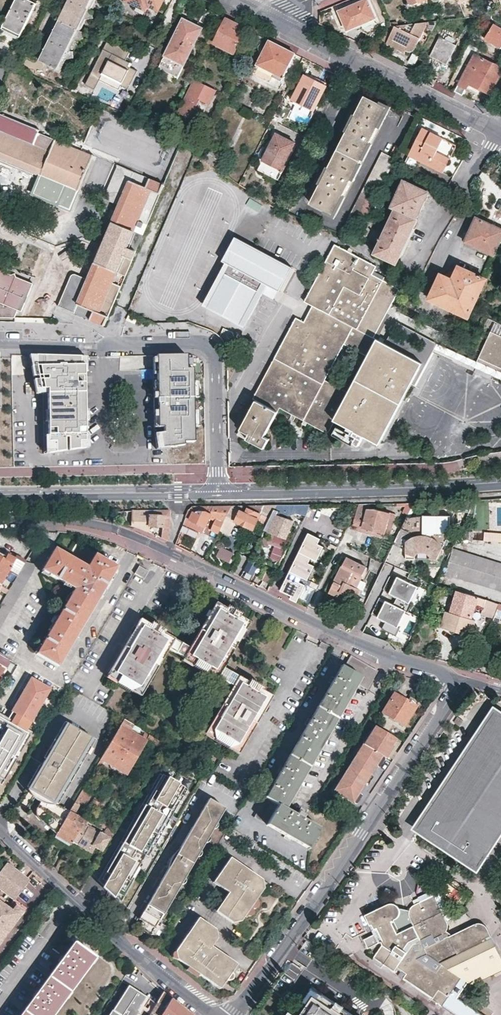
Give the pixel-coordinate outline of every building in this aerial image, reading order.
[(3,27),(11,31),(13,28),(22,34),(37,4),(28,0),(16,0),(3,27)] [(93,0),(69,0),(40,60),(59,69),(93,0)] [(125,0),(137,6),(139,1),(158,11),(163,0),(126,0),(125,0)] [(368,0),(366,0),(339,11),(347,31),(376,19),(368,0)] [(409,1),(407,4),(409,8),(412,9),(415,7),(417,3),(416,2),(418,2),(423,0),(408,0),(409,1)] [(218,15),(206,9),(199,22),(212,28),(218,15)] [(203,28),(183,18),(160,66),(171,72),(180,76),(185,66),(203,28)] [(240,26),(226,19),(214,42),(235,53),(246,29),(240,26)] [(494,24),(486,39),(500,47),(500,28),(494,24)] [(413,52),(414,51),(419,41),(394,28),(386,43),(407,54),(408,54),(409,54),(410,54),(411,54),(412,53),(413,53),(413,52)] [(455,50),(438,41),(430,57),(447,66),(455,50)] [(126,59),(129,52),(107,42),(86,85),(94,89),(99,78),(119,88),(120,84),(128,88),(137,69),(129,65),(131,61),(126,59)] [(284,48),(272,42),(266,57),(262,55),(257,66),(274,74),(272,78),(281,82),(295,54),(284,48)] [(500,75),(500,68),(474,54),(459,85),(468,89),(470,84),(491,95),(500,75)] [(314,112),(327,86),(304,74),(291,100),(314,112)] [(208,102),(215,87),(195,78),(180,110),(200,119),(205,109),(197,106),(201,98),(208,102)] [(334,215),(387,108),(365,98),(353,123),(351,122),(349,125),(351,126),(327,175),(324,174),(323,178),(325,179),(312,204),(334,215)] [(94,155),(38,133),(40,129),(0,113),(0,157),(24,167),(16,188),(72,211),(94,155)] [(94,150),(162,176),(175,140),(107,116),(100,134),(89,130),(83,147),(93,151),(94,150)] [(410,157),(422,163),(444,174),(452,160),(438,153),(445,140),(424,129),(410,157)] [(295,142),(276,133),(259,169),(269,174),(266,179),(275,183),(278,179),(279,179),(286,165),(284,164),(295,142)] [(286,165),(297,144),(295,142),(284,164),(286,165)] [(205,159),(219,169),(225,157),(211,150),(210,153),(208,152),(205,159)] [(395,160),(396,158),(383,152),(349,220),(363,226),(363,225),(375,200),(395,160)] [(410,157),(405,165),(419,172),(422,163),(410,157)] [(119,205),(134,172),(117,164),(103,198),(119,205)] [(105,326),(114,306),(119,293),(110,289),(118,272),(126,275),(144,234),(135,230),(142,213),(150,217),(164,185),(134,172),(119,205),(88,279),(74,312),(77,314),(105,326)] [(403,180),(390,207),(396,210),(396,209),(417,219),(425,203),(430,193),(403,180)] [(419,220),(417,219),(396,209),(396,210),(379,245),(376,253),(397,264),(402,255),(404,256),(408,246),(416,230),(414,228),(419,220)] [(495,255),(499,244),(500,241),(500,229),(476,217),(476,218),(473,216),(471,221),(474,222),(469,231),(465,242),(495,255)] [(279,285),(291,263),(235,233),(223,256),(229,259),(210,295),(244,313),(263,277),(267,279),(279,285)] [(494,256),(495,255),(465,242),(464,243),(494,256)] [(380,443),(408,393),(423,365),(387,345),(375,339),(392,306),(401,290),(374,274),(378,266),(336,243),(325,262),(326,262),(320,272),(305,301),(313,305),(322,310),(313,326),(304,321),(296,318),(254,398),(256,400),(241,429),(250,434),(248,439),(264,448),(271,438),(266,435),(281,407),(329,433),(336,420),(380,443)] [(147,261),(129,310),(157,320),(175,318),(174,304),(178,293),(178,284),(163,279),(157,279),(158,294),(151,295),(151,289),(155,278),(148,275),(147,261)] [(470,312),(486,279),(460,267),(454,279),(443,274),(431,299),(467,316),(469,312),(470,312)] [(34,285),(0,272),(0,318),(16,318),(19,311),(23,313),(34,285)] [(74,312),(88,279),(72,272),(58,305),(74,312)] [(267,279),(263,277),(244,313),(210,295),(207,301),(244,321),(267,279)] [(313,305),(304,321),(313,326),(322,310),(313,305)] [(401,320),(387,345),(423,365),(408,393),(411,394),(440,342),(401,320)] [(488,329),(476,353),(500,365),(500,335),(488,329)] [(476,353),(475,357),(500,369),(500,365),(476,353)] [(47,367),(47,357),(29,356),(33,377),(39,377),(38,367),(47,367)] [(183,370),(183,356),(158,357),(158,362),(158,379),(158,382),(159,400),(154,400),(154,409),(154,428),(164,428),(164,434),(160,435),(160,439),(161,449),(184,446),(183,444),(190,443),(190,428),(189,412),(189,399),(189,383),(189,370),(183,370)] [(84,372),(84,358),(47,357),(47,367),(38,367),(39,377),(47,377),(48,380),(34,381),(35,390),(47,390),(47,394),(48,412),(49,412),(49,422),(48,422),(48,437),(48,442),(56,442),(56,452),(80,449),(80,442),(85,442),(85,435),(85,421),(83,421),(83,411),(85,411),(84,372)] [(238,434),(248,439),(250,434),(241,429),(238,434)] [(85,442),(80,442),(80,449),(88,448),(88,435),(85,435),(85,442)] [(48,442),(48,437),(45,437),(46,454),(56,452),(56,442),(48,442)] [(410,514),(415,503),(407,503),(403,511),(410,514)] [(235,506),(228,521),(237,525),(240,527),(242,523),(258,531),(267,513),(276,517),(278,509),(279,505),(245,505),(235,506)] [(296,505),(286,505),(284,510),(296,513),(296,505)] [(310,505),(296,505),(296,513),(296,514),(306,514),(310,505)] [(220,532),(233,506),(197,506),(196,506),(192,510),(187,523),(192,526),(208,532),(214,518),(218,520),(214,528),(214,529),(220,532)] [(387,532),(388,531),(392,513),(377,508),(370,509),(370,512),(365,510),(364,513),(359,512),(356,524),(387,533),(387,532)] [(278,509),(276,517),(271,531),(278,534),(288,538),(289,538),(296,521),(289,517),(290,515),(278,509)] [(168,516),(158,516),(158,515),(143,516),(142,511),(134,511),(134,526),(135,526),(137,527),(138,527),(140,528),(144,529),(152,532),(152,527),(164,527),(165,538),(172,541),(173,511),(168,511),(168,516)] [(397,516),(398,514),(392,513),(388,531),(393,533),(397,516)] [(409,516),(397,542),(405,546),(406,545),(409,545),(409,553),(409,558),(418,558),(417,555),(419,553),(420,552),(422,551),(425,551),(427,551),(429,552),(431,554),(432,556),(432,558),(440,558),(446,546),(453,532),(453,515),(427,515),(412,517),(409,516)] [(233,534),(237,525),(228,521),(224,530),(233,534)] [(192,526),(187,523),(184,532),(189,534),(192,526)] [(500,541),(500,531),(484,531),(484,540),(500,541)] [(311,579),(318,565),(312,562),(314,557),(320,560),(320,559),(327,546),(321,543),(319,542),(322,537),(312,532),(302,551),(304,552),(302,557),(300,556),(293,570),(295,571),(292,576),(290,575),(283,590),(295,595),(293,598),(295,599),(300,601),(309,584),(303,581),(305,576),(311,579)] [(288,538),(278,534),(275,540),(285,544),(288,538)] [(231,560),(233,549),(219,545),(216,557),(231,560)] [(57,666),(116,566),(94,554),(87,567),(54,547),(41,569),(74,588),(36,654),(57,666)] [(455,548),(448,573),(500,590),(500,562),(455,548)] [(0,555),(0,583),(9,568),(18,573),(26,559),(16,554),(14,557),(7,553),(4,557),(0,555)] [(383,561),(373,556),(371,567),(379,572),(384,562),(383,561)] [(359,588),(369,568),(350,558),(333,592),(342,597),(344,593),(358,599),(363,590),(359,588)] [(251,560),(242,570),(251,578),(260,567),(251,560)] [(148,570),(138,565),(134,572),(144,578),(148,570)] [(275,585),(278,578),(268,573),(265,580),(275,585)] [(420,585),(400,576),(392,593),(400,597),(396,604),(388,600),(380,617),(388,621),(385,628),(399,635),(403,627),(401,626),(409,610),(411,611),(414,603),(412,602),(420,585)] [(499,607),(500,603),(460,590),(453,612),(449,610),(445,625),(463,631),(465,627),(474,630),(478,620),(473,618),(478,603),(486,606),(484,613),(496,617),(499,607)] [(223,667),(250,622),(215,602),(188,647),(140,618),(107,673),(141,692),(168,648),(232,686),(205,730),(240,750),(271,697),(223,667)] [(496,655),(483,650),(478,663),(491,668),(496,655)] [(363,662),(349,654),(343,666),(340,665),(253,817),(308,849),(320,828),(306,821),(308,817),(298,812),(296,815),(285,808),(356,683),(366,689),(377,670),(363,662)] [(44,685),(31,678),(12,710),(30,721),(49,688),(44,685)] [(403,726),(416,705),(414,703),(416,700),(409,695),(407,699),(394,692),(381,713),(403,726)] [(12,710),(0,730),(0,772),(14,748),(30,721),(12,710)] [(459,726),(462,720),(457,716),(453,721),(459,726)] [(166,743),(122,717),(99,756),(126,772),(145,739),(162,749),(166,743)] [(497,717),(423,826),(474,861),(500,822),(500,720),(497,717)] [(94,739),(64,721),(27,782),(30,784),(44,793),(40,800),(37,805),(40,807),(37,812),(44,816),(41,820),(56,832),(69,808),(57,801),(94,739)] [(391,746),(395,740),(374,727),(363,745),(378,754),(381,756),(382,757),(390,745),(391,746)] [(378,754),(363,745),(334,791),(349,800),(378,754)] [(27,755),(14,748),(0,772),(0,801),(5,792),(27,755)] [(382,757),(381,756),(375,766),(378,768),(385,759),(382,757)] [(168,818),(186,787),(171,778),(166,787),(162,784),(166,776),(159,772),(142,803),(145,805),(136,822),(140,824),(136,831),(132,829),(101,882),(106,892),(113,905),(124,887),(120,885),(124,879),(127,881),(132,873),(144,853),(147,846),(144,845),(148,839),(151,840),(165,816),(168,818)] [(367,787),(373,777),(370,774),(364,785),(367,787)] [(171,778),(166,776),(162,784),(166,787),(171,778)] [(44,793),(30,784),(28,788),(31,792),(35,795),(40,800),(44,793)] [(91,794),(81,788),(69,808),(56,832),(54,835),(70,844),(71,841),(91,852),(94,847),(100,850),(106,841),(92,833),(93,830),(89,828),(88,829),(85,827),(86,825),(82,822),(82,821),(73,816),(78,807),(82,809),(91,794)] [(355,804),(361,795),(358,793),(352,802),(355,804)] [(90,815),(99,799),(94,795),(84,812),(90,815)] [(225,807),(209,798),(139,918),(142,920),(138,928),(150,935),(225,807)] [(145,805),(142,803),(98,878),(101,882),(132,829),(136,822),(145,805)] [(147,846),(144,853),(147,855),(168,818),(165,816),(151,840),(147,846)] [(112,836),(117,827),(106,821),(103,826),(110,831),(108,834),(112,836)] [(140,824),(136,822),(132,829),(136,831),(140,824)] [(55,868),(67,879),(74,865),(61,857),(55,868)] [(256,900),(267,885),(229,858),(212,883),(227,894),(215,912),(237,927),(245,917),(242,914),(244,910),(245,911),(254,899),(256,900)] [(0,871),(0,888),(14,898),(27,881),(6,864),(0,871)] [(124,887),(113,905),(115,908),(134,874),(132,873),(127,881),(124,887)] [(486,930),(483,925),(481,924),(478,923),(475,923),(473,923),(448,935),(444,930),(446,926),(446,921),(444,918),(441,913),(449,907),(435,888),(411,900),(413,904),(409,907),(408,909),(407,911),(398,911),(398,908),(397,906),(395,904),(392,902),(389,902),(363,913),(370,928),(372,933),(361,938),(366,947),(378,941),(379,944),(368,958),(387,971),(388,969),(390,967),(394,970),(392,972),(391,974),(436,1004),(457,977),(467,985),(500,969),(500,962),(486,930)] [(257,901),(256,900),(254,899),(245,911),(249,913),(251,910),(252,909),(256,903),(257,901)] [(19,916),(11,910),(0,902),(0,942),(19,916)] [(15,906),(11,910),(19,916),(22,911),(15,906)] [(230,973),(236,965),(211,947),(220,934),(199,918),(172,955),(187,966),(198,974),(218,989),(224,981),(225,981),(230,973)] [(312,957),(319,947),(307,938),(300,949),(312,957)] [(95,956),(74,941),(20,1014),(52,1014),(95,956)] [(195,977),(198,974),(187,966),(185,970),(195,977)] [(140,1010),(138,1009),(146,996),(128,984),(112,1009),(114,1010),(111,1014),(136,1014),(140,1010)] [(310,986),(301,998),(306,1002),(313,992),(315,989),(310,986)] [(162,990),(151,1011),(148,1014),(155,1014),(157,1014),(192,1014),(162,990)] [(348,1014),(349,1013),(341,1007),(337,1014),(330,1008),(334,1002),(320,993),(318,996),(313,992),(306,1002),(297,1014),(348,1014)] [(337,1014),(341,1007),(334,1002),(330,1008),(337,1014)]
